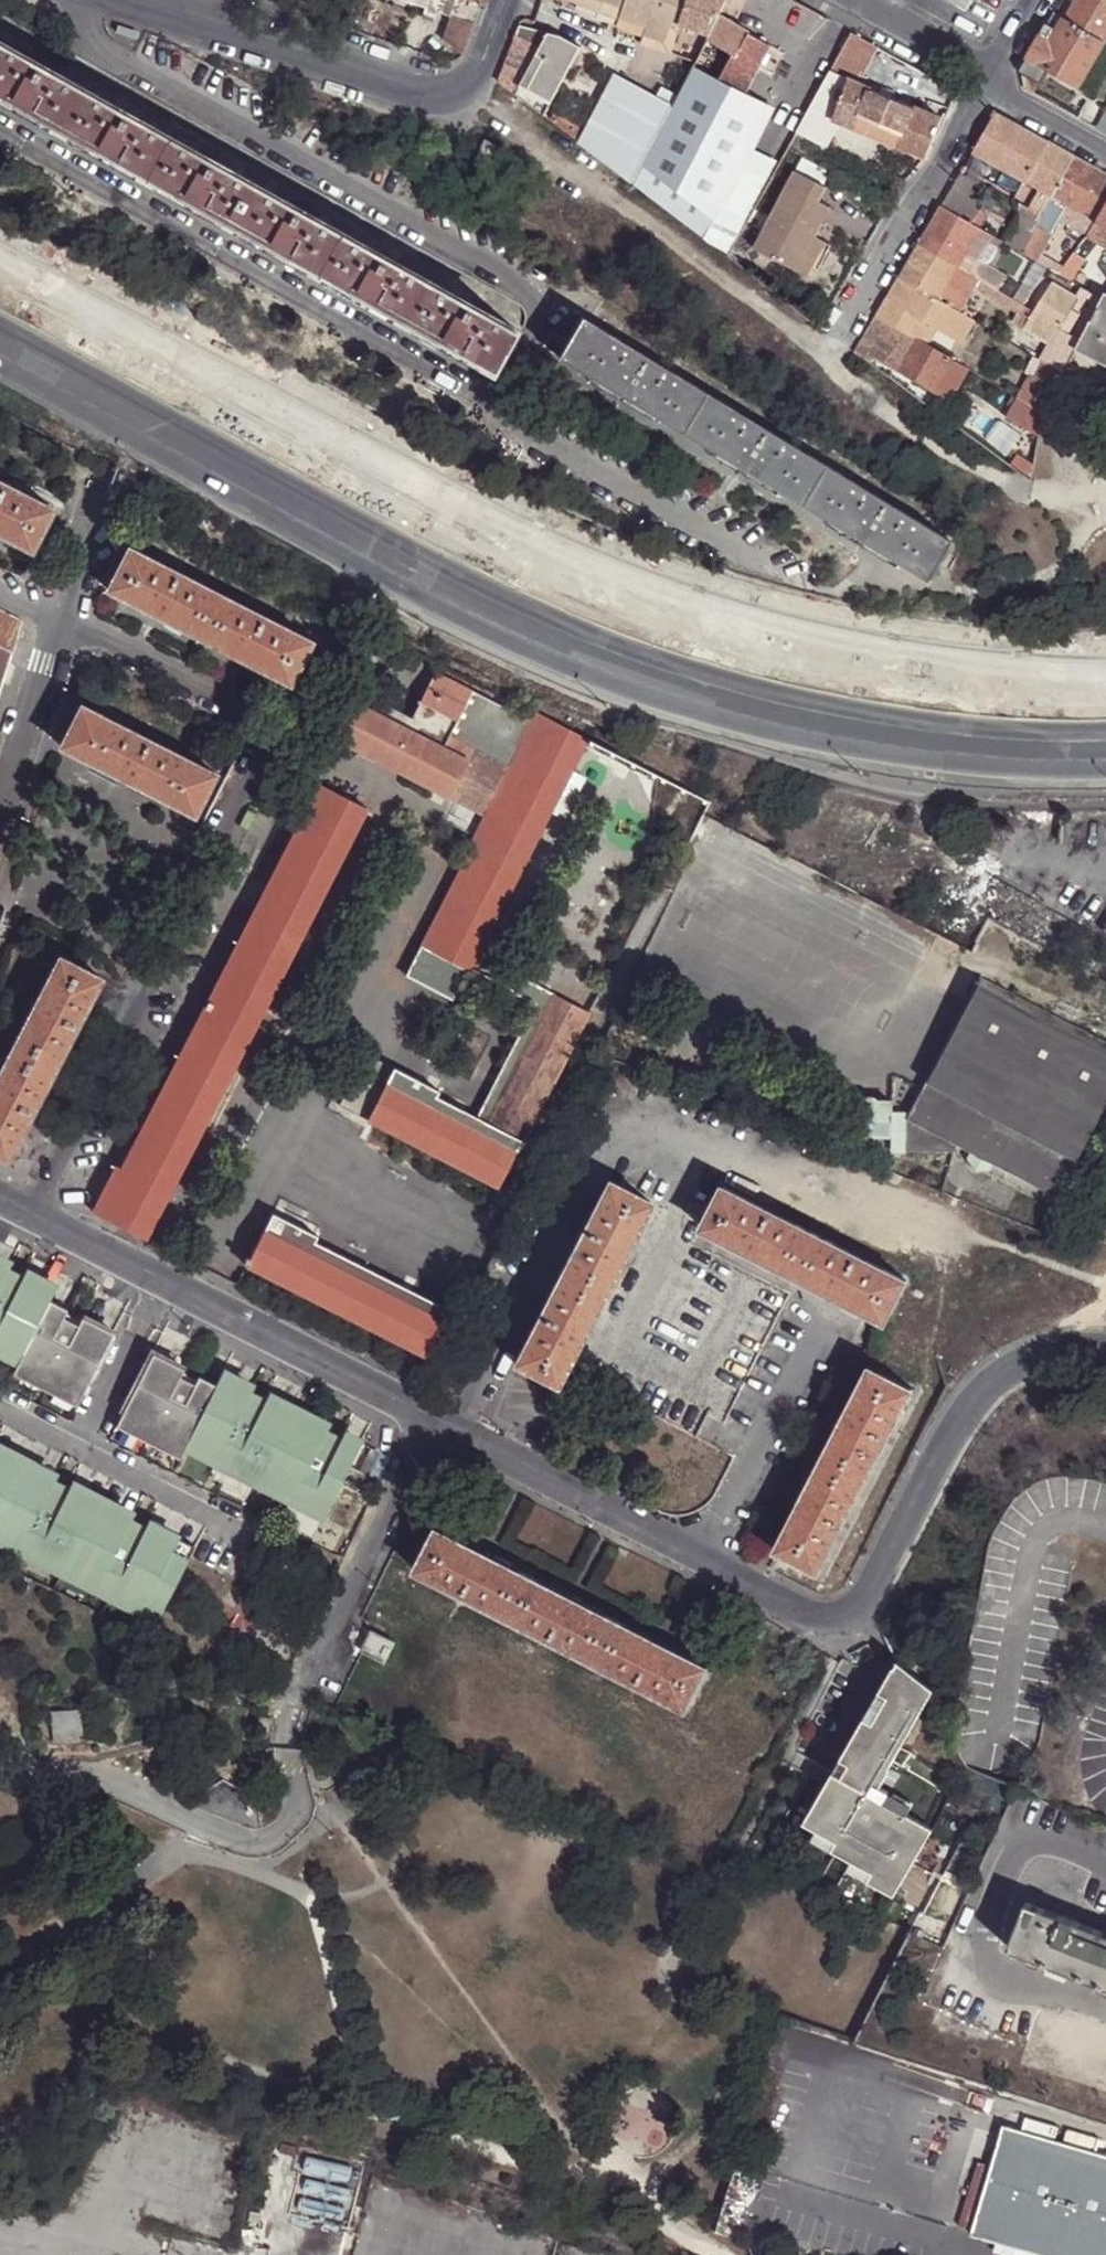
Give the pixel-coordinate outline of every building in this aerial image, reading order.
[(462,53),(480,0),(405,0),(425,7),(423,12),(433,16),(435,11),(450,16),(442,37),(462,53)] [(589,0),(566,0),(619,20),(622,12),(589,0)] [(727,0),(589,0),(622,12),(619,20),(646,30),(643,38),(664,46),(672,24),(679,27),(708,37),(719,15),(727,0)] [(719,15),(734,23),(746,0),(727,0),(719,15)] [(966,11),(972,0),(948,0),(966,11)] [(1065,18),(1105,42),(1105,40),(1105,0),(1076,0),(1065,18)] [(734,23),(719,15),(708,37),(707,39),(734,55),(737,57),(749,33),(734,23)] [(1028,57),(1047,67),(1079,86),(1105,42),(1065,18),(1059,29),(1051,44),(1040,37),(1028,57)] [(668,56),(679,27),(672,24),(664,46),(643,38),(646,30),(619,20),(616,28),(636,35),(633,43),(668,56)] [(1048,22),(1040,37),(1051,44),(1059,29),(1048,22)] [(514,39),(538,52),(547,33),(519,26),(514,39)] [(828,70),(826,69),(794,133),(822,143),(836,119),(857,127),(861,115),(902,131),(897,143),(926,156),(942,119),(855,82),(876,45),(850,31),(828,70)] [(538,52),(548,57),(559,37),(547,33),(538,52)] [(770,45),(749,33),(737,57),(757,68),(770,45)] [(525,102),(544,115),(549,107),(580,47),(559,37),(548,57),(525,102)] [(76,83),(0,40),(0,95),(53,124),(76,83)] [(514,94),(525,102),(548,57),(538,52),(514,94)] [(737,57),(734,55),(719,82),(742,93),(757,68),(737,57)] [(1028,57),(1022,69),(1040,80),(1047,67),(1028,57)] [(653,170),(714,216),(749,150),(771,107),(742,93),(719,82),(692,68),(672,106),(644,163),(653,170)] [(544,115),(634,183),(644,163),(672,106),(615,75),(584,133),(549,107),(544,115)] [(141,173),(164,132),(76,83),(53,124),(141,173)] [(1096,127),(1105,133),(1105,110),(1096,127)] [(996,113),(973,151),(1027,182),(1050,142),(996,113)] [(861,115),(857,127),(897,143),(902,131),(861,115)] [(228,222),(251,181),(164,132),(141,173),(228,222)] [(1050,142),(1027,182),(1040,190),(1053,197),(1076,157),(1050,142)] [(749,150),(714,216),(738,228),(774,161),(749,150)] [(1105,205),(1105,173),(1076,157),(1053,197),(1065,204),(1094,221),(1096,222),(1105,205)] [(644,190),(704,236),(714,216),(653,170),(644,190)] [(754,247),(798,271),(815,237),(831,208),(817,200),(824,188),(794,171),(754,247)] [(960,174),(941,206),(971,223),(978,212),(979,209),(975,207),(977,201),(966,195),(973,181),(960,174)] [(315,271),(338,230),(251,181),(228,222),(315,271)] [(1039,221),(1053,197),(1040,190),(1027,214),(1039,221)] [(1065,204),(1053,197),(1039,221),(1022,253),(1034,260),(1061,211),(1065,204)] [(1094,221),(1065,204),(1061,211),(1075,218),(1071,226),(1084,233),(1085,230),(1088,231),(1094,221)] [(1096,222),(1094,221),(1088,231),(1085,237),(1105,251),(1105,205),(1096,222)] [(971,223),(941,206),(919,244),(958,266),(966,253),(979,228),(978,227),(971,223)] [(1022,253),(1039,221),(1027,214),(1023,211),(1018,212),(1001,241),(1022,253)] [(978,212),(971,223),(978,227),(985,215),(978,212)] [(979,260),(994,236),(979,228),(966,253),(979,260)] [(403,319),(425,279),(338,230),(315,271),(403,319)] [(815,237),(798,271),(806,275),(824,242),(815,237)] [(958,266),(919,244),(900,277),(959,312),(974,287),(1019,312),(1012,323),(1023,330),(1030,317),(1034,311),(1024,305),(977,277),(958,266)] [(976,265),(979,260),(966,253),(958,266),(977,277),(982,269),(976,265)] [(1070,281),(1082,287),(1085,282),(1075,275),(1084,259),(1073,254),(1066,266),(1060,275),(1070,281)] [(1047,267),(1035,261),(1019,289),(982,269),(977,277),(1024,305),(1047,267)] [(948,332),(959,312),(900,277),(888,297),(935,324),(948,332)] [(425,279),(403,319),(490,368),(513,328),(425,279)] [(1076,298),(1082,287),(1070,281),(1065,291),(1076,298)] [(1056,332),(1057,330),(1070,310),(1076,298),(1065,291),(1052,283),(1034,311),(1030,317),(1056,332)] [(1057,330),(1079,342),(1102,299),(1082,287),(1076,298),(1070,310),(1057,330)] [(1105,364),(1105,292),(1102,299),(1079,342),(1076,349),(1105,364)] [(935,324),(888,297),(877,317),(924,344),(935,324)] [(963,340),(974,320),(959,312),(948,332),(963,340)] [(680,429),(704,389),(581,315),(557,355),(680,429)] [(969,371),(924,344),(877,317),(857,350),(872,361),(874,358),(950,403),(969,371)] [(1023,330),(1048,345),(1056,332),(1030,317),(1023,330)] [(1073,348),(1076,349),(1079,342),(1057,330),(1056,332),(1048,345),(1039,359),(1042,360),(1060,371),(1073,348)] [(1033,376),(1042,360),(1039,359),(1037,358),(1029,374),(1033,376)] [(1042,413),(1060,371),(1042,360),(1033,376),(1029,374),(1017,397),(1042,413)] [(802,503),(826,463),(717,397),(704,389),(680,429),(802,503)] [(1037,437),(1042,413),(1017,397),(1016,399),(1011,407),(1005,418),(1037,437)] [(1007,405),(1011,407),(1016,399),(1012,397),(1007,405)] [(826,463),(802,503),(924,577),(948,536),(826,463)] [(31,546),(51,506),(0,480),(0,530),(31,546)] [(197,632),(217,591),(128,544),(106,585),(197,632)] [(217,591),(197,632),(288,679),(307,639),(217,591)] [(9,651),(12,651),(20,621),(0,610),(0,678),(9,651)] [(415,655),(411,662),(421,668),(424,660),(415,655)] [(448,794),(472,748),(448,736),(471,689),(434,670),(409,715),(384,703),(382,706),(353,691),(330,734),(448,794)] [(517,742),(530,719),(471,689),(448,736),(472,748),(506,764),(510,766),(522,745),(517,742)] [(77,701),(56,744),(190,813),(211,770),(77,701)] [(467,967),(469,967),(588,738),(534,710),(533,712),(530,719),(517,742),(522,745),(510,766),(485,813),(462,855),(465,856),(419,942),(467,967)] [(472,748),(448,794),(481,811),(506,764),(472,748)] [(290,826),(263,882),(256,895),(304,920),(363,806),(309,780),(286,824),(290,826)] [(152,1094),(201,1121),(304,920),(256,895),(254,898),(152,1093),(152,1094)] [(450,997),(456,987),(467,967),(419,942),(404,973),(450,997)] [(8,1044),(50,1065),(97,975),(55,954),(8,1044)] [(456,987),(525,1022),(534,1004),(516,994),(517,993),(470,967),(469,967),(467,967),(456,987)] [(525,1022),(478,1115),(488,1120),(554,993),(524,978),(517,993),(516,994),(534,1004),(525,1022)] [(908,1111),(903,1122),(907,1125),(906,1150),(953,1149),(1053,1200),(1105,1097),(1105,1047),(976,980),(908,1111)] [(522,1139),(520,1143),(524,1144),(590,1012),(554,993),(488,1120),(522,1139)] [(8,1044),(0,1059),(0,1154),(3,1156),(50,1065),(8,1044)] [(364,1058),(357,1073),(386,1086),(393,1072),(364,1058)] [(393,1072),(386,1086),(385,1087),(517,1150),(520,1143),(522,1139),(488,1120),(478,1115),(437,1095),(439,1091),(395,1068),(393,1072)] [(386,1086),(357,1073),(339,1107),(368,1122),(385,1087),(386,1086)] [(145,1089),(144,1086),(140,1089),(135,1098),(134,1105),(133,1108),(138,1107),(144,1110),(152,1094),(152,1093),(145,1089)] [(385,1087),(368,1122),(498,1188),(517,1150),(385,1087)] [(88,1208),(142,1237),(201,1121),(152,1094),(144,1110),(114,1166),(110,1164),(88,1208)] [(892,1138),(892,1111),(892,1097),(881,1097),(875,1094),(867,1095),(861,1099),(848,1099),(847,1134),(854,1135),(869,1140),(892,1138)] [(903,1122),(908,1111),(892,1111),(892,1138),(892,1151),(906,1150),(907,1125),(903,1122)] [(558,1271),(601,1293),(648,1201),(604,1180),(558,1271)] [(791,1276),(813,1235),(722,1188),(701,1228),(791,1276)] [(273,1213),(266,1228),(454,1323),(458,1314),(315,1241),(318,1236),(273,1213)] [(454,1323),(266,1228),(247,1266),(434,1361),(454,1323)] [(813,1235),(791,1276),(882,1324),(904,1282),(813,1235)] [(11,1283),(15,1275),(0,1267),(0,1308),(11,1283)] [(601,1293),(558,1271),(511,1363),(553,1385),(601,1293)] [(0,1308),(0,1359),(26,1371),(55,1309),(61,1297),(30,1282),(26,1290),(11,1283),(0,1308)] [(55,1309),(26,1371),(20,1383),(85,1414),(120,1340),(89,1325),(85,1333),(70,1326),(74,1318),(55,1309)] [(195,1452),(224,1389),(206,1381),(202,1389),(187,1382),(191,1374),(160,1359),(124,1433),(189,1464),(195,1452)] [(821,1458),(863,1478),(910,1388),(874,1371),(868,1368),(821,1458)] [(267,1486),(301,1411),(276,1399),(272,1407),(257,1400),(261,1392),(230,1377),(224,1389),(195,1452),(267,1486)] [(301,1411),(267,1486),(335,1518),(370,1444),(352,1435),(348,1444),(333,1436),(337,1428),(301,1411)] [(33,1471),(4,1456),(0,1464),(0,1544),(33,1471)] [(863,1478),(821,1458),(774,1549),(816,1569),(863,1478)] [(114,1508),(81,1492),(77,1501),(62,1494),(66,1485),(33,1471),(0,1544),(0,1546),(77,1582),(114,1508)] [(284,1525),(312,1537),(319,1519),(292,1507),(284,1525)] [(114,1508),(77,1582),(155,1619),(161,1606),(177,1614),(206,1551),(158,1529),(155,1537),(140,1530),(144,1522),(114,1508)] [(506,1616),(527,1574),(438,1528),(416,1570),(506,1616)] [(596,1662),(617,1621),(527,1574),(506,1616),(596,1662)] [(617,1621),(596,1662),(686,1708),(706,1667),(617,1621)] [(375,1626),(372,1632),(382,1637),(383,1630),(375,1626)] [(372,1632),(371,1632),(362,1652),(384,1663),(395,1643),(382,1637),(372,1632)] [(890,1664),(801,1828),(813,1835),(834,1846),(829,1855),(849,1866),(870,1877),(865,1886),(892,1900),(929,1832),(903,1818),(884,1808),(879,1805),(884,1796),(876,1791),(886,1772),(884,1771),(927,1693),(890,1664)] [(49,1715),(52,1748),(67,1746),(66,1737),(80,1735),(79,1712),(49,1715)] [(263,1744),(268,1724),(257,1721),(252,1741),(263,1744)] [(884,1808),(903,1818),(909,1807),(890,1797),(884,1808)] [(834,1846),(813,1835),(809,1844),(829,1855),(834,1846)] [(870,1877),(849,1866),(844,1874),(865,1886),(870,1877)] [(1101,1929),(1028,1901),(1011,1948),(1028,1955),(1035,1957),(1105,1985),(1105,1932),(1101,1929)] [(1035,1957),(1028,1955),(1025,1963),(1033,1965),(1035,1957)] [(1105,1993),(1105,1985),(1035,1957),(1033,1965),(1105,1993)] [(1002,2119),(968,2228),(994,2236),(1056,2254),(1105,2254),(1105,2151),(1002,2119)] [(994,2236),(991,2245),(1022,2254),(1056,2254),(994,2236)]
